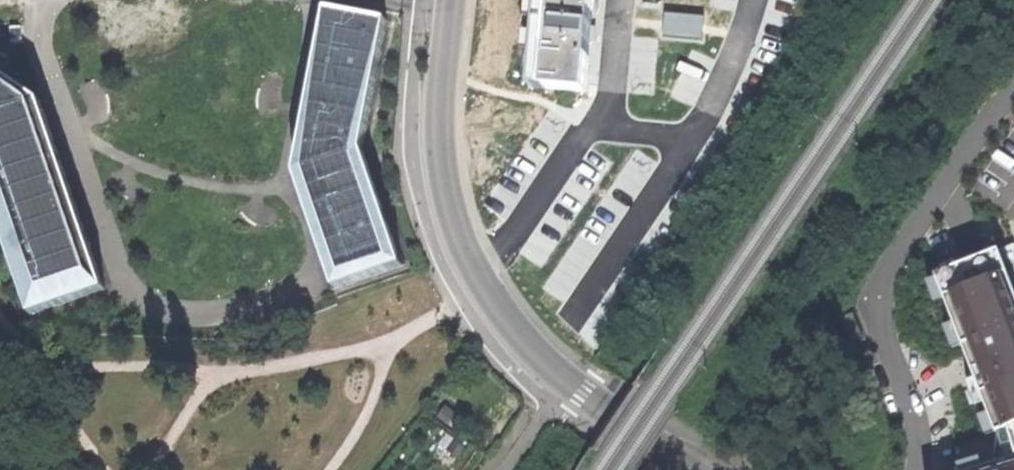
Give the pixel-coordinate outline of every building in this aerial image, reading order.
[(332,0),(325,0),(296,167),(334,280),(405,255),(367,145),(377,86),(390,10),(332,0)] [(585,90),(589,41),(594,41),(594,33),(595,27),(590,26),(593,0),(539,0),(531,85),(585,90)] [(32,307),(104,283),(38,91),(0,65),(0,213),(32,307)] [(1013,245),(936,275),(955,324),(946,328),(953,349),(963,345),(963,346),(964,346),(976,379),(967,382),(976,407),(985,403),(990,414),(980,418),(987,435),(996,431),(997,433),(993,466),(984,469),(980,458),(958,465),(960,469),(1013,469),(1013,245)] [(448,426),(455,416),(445,409),(438,418),(448,426)] [(465,450),(455,443),(447,453),(458,460),(465,450)]
